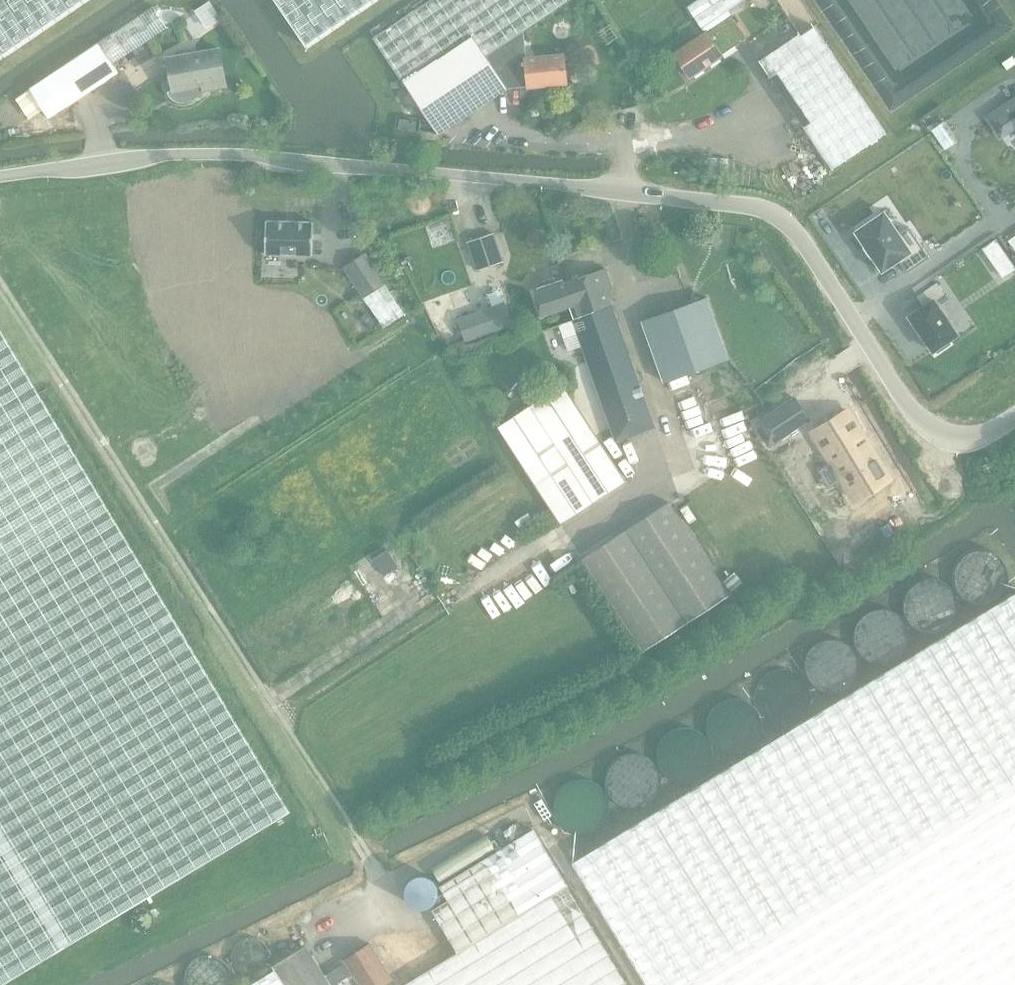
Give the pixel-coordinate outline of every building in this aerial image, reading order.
[(111,0),(0,0),(0,75),(111,0)] [(312,64),(407,0),(268,0),(312,64)] [(373,34),(402,79),(472,35),(486,56),(523,32),(569,1),(568,0),(425,0),(373,34)] [(687,6),(705,32),(731,15),(729,11),(728,10),(742,0),(695,0),(687,6)] [(153,5),(98,42),(113,63),(168,27),(153,5)] [(746,38),(731,16),(709,31),(708,31),(705,33),(675,53),(690,76),(746,38)] [(799,32),(758,60),(768,75),(832,170),(886,133),(880,124),(825,37),(816,24),(801,35),(799,32)] [(507,89),(529,88),(567,84),(564,55),(525,60),(523,32),(486,56),(507,89)] [(450,125),(507,89),(486,56),(472,35),(402,79),(418,102),(438,133),(450,125)] [(98,42),(28,88),(48,118),(118,72),(113,63),(98,42)] [(212,91),(211,90),(227,87),(221,50),(169,59),(172,78),(174,78),(175,88),(168,92),(171,98),(175,101),(178,102),(182,104),(186,104),(190,103),(194,101),(212,91)] [(990,118),(1001,133),(1014,124),(1014,101),(990,118)] [(416,131),(418,122),(401,120),(400,129),(416,131)] [(944,120),(931,130),(944,149),(958,140),(944,120)] [(899,233),(884,211),(854,231),(882,271),(898,260),(907,272),(929,257),(909,227),(899,233)] [(323,216),(276,214),(275,246),(323,248),(323,216)] [(707,228),(705,243),(719,245),(721,229),(707,228)] [(503,261),(494,233),(468,241),(477,269),(503,261)] [(996,239),(982,248),(989,258),(1002,249),(996,239)] [(364,298),(385,284),(365,253),(344,267),(364,298)] [(606,271),(568,283),(575,304),(569,307),(569,308),(568,308),(572,320),(559,325),(568,350),(581,345),(617,441),(655,427),(643,395),(606,289),(612,287),(606,271)] [(543,317),(568,308),(569,308),(569,307),(575,304),(568,283),(565,284),(564,280),(537,289),(539,293),(535,294),(543,317)] [(924,306),(909,316),(917,329),(924,338),(933,351),(935,349),(938,352),(950,344),(948,340),(957,334),(934,300),(944,293),(937,282),(917,296),(924,306)] [(385,284),(364,298),(384,327),(404,313),(385,284)] [(665,382),(727,359),(705,299),(643,321),(665,382)] [(505,300),(457,316),(465,340),(513,324),(505,300)] [(365,312),(360,319),(369,326),(374,319),(365,312)] [(288,813),(174,620),(0,333),(0,983),(288,813)] [(625,482),(590,427),(562,384),(497,427),(560,524),(625,482)] [(795,397),(754,423),(768,445),(809,419),(795,397)] [(849,413),(815,434),(832,461),(838,458),(848,474),(842,478),(851,494),(863,487),(864,488),(887,474),(849,413)] [(670,501),(583,557),(645,651),(731,595),(670,501)] [(373,558),(380,569),(383,574),(396,566),(386,550),(373,558)] [(649,984),(1014,984),(1014,591),(573,860),(649,984)] [(507,839),(522,831),(516,822),(502,830),(507,839)] [(567,885),(533,829),(424,895),(458,951),(403,984),(628,984),(567,885)] [(275,969),(285,984),(332,984),(353,972),(361,984),(381,984),(392,978),(370,943),(345,959),(347,961),(325,975),(306,944),(272,965),(275,969)] [(275,969),(248,984),(285,984),(275,969)]
